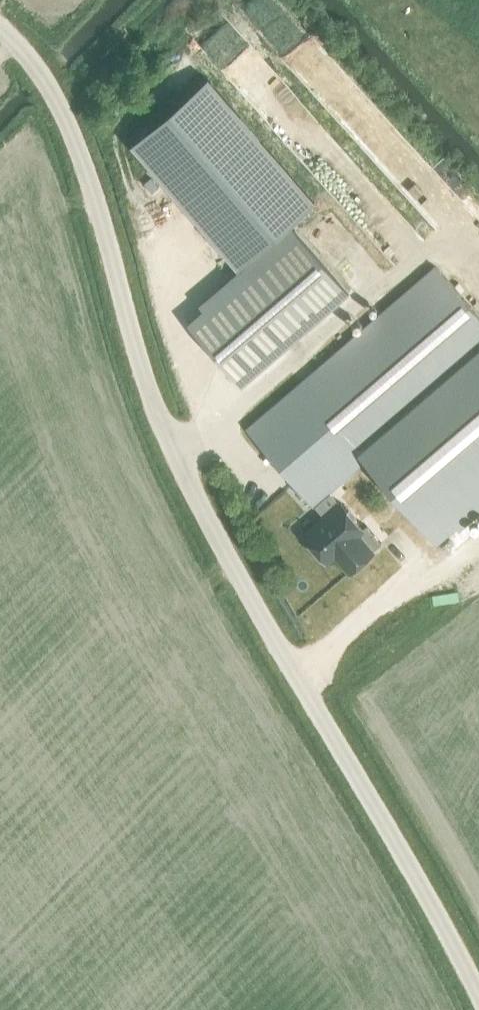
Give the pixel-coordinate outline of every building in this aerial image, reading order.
[(314,206),(208,80),(131,145),(237,271),(314,206)] [(291,233),(188,322),(194,329),(218,357),(233,374),(242,384),(345,295),(291,233)] [(245,429),(292,483),(312,506),(313,504),(324,516),(302,535),(325,561),(332,555),(348,573),(373,552),(371,550),(380,542),(366,525),(363,528),(340,502),(339,504),(328,491),(367,458),(370,461),(438,540),(478,505),(478,317),(435,265),(245,429)]
